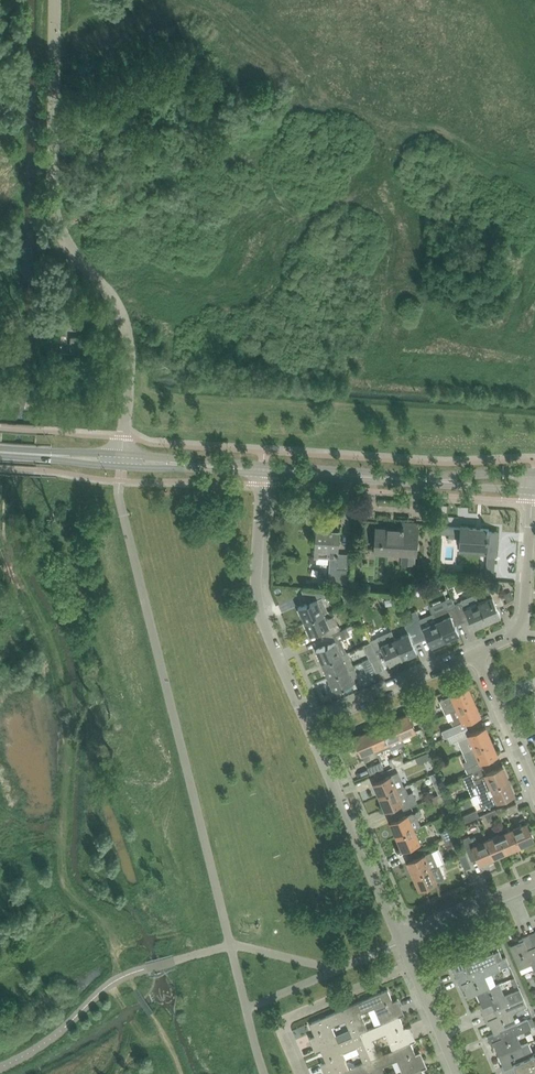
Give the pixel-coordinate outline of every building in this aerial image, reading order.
[(70,354),(76,354),(84,355),(85,337),(71,336),(70,354)] [(416,553),(417,549),(418,524),(404,523),(404,526),(402,526),(402,530),(377,528),(375,550),(403,552),(402,562),(414,562),(415,553),(416,553)] [(494,580),(497,532),(489,531),(489,529),(468,528),(468,527),(461,526),(460,546),(479,547),(479,550),(487,551),(486,572),(480,572),(479,579),(494,580)] [(331,556),(331,561),(329,582),(347,583),(349,553),(338,552),(340,533),(332,532),(333,529),(317,528),(315,555),(331,556)] [(489,589),(492,597),(479,603),(488,622),(502,616),(497,604),(504,601),(498,586),(489,589)] [(307,603),(299,607),(305,621),(324,612),(328,611),(323,598),(326,596),(324,591),(315,591),(301,590),(304,597),(307,595),(310,602),(307,603)] [(463,601),(455,604),(462,620),(469,617),(474,628),(488,622),(479,603),(475,594),(462,599),(463,601)] [(455,622),(462,620),(455,604),(434,613),(446,640),(460,634),(455,622)] [(416,610),(409,613),(413,622),(420,638),(427,635),(432,646),(446,640),(434,613),(421,619),(416,610)] [(340,631),(337,623),(334,616),(327,619),(324,612),(305,621),(311,635),(323,630),(325,637),(340,631)] [(413,640),(420,638),(413,622),(406,625),(409,633),(396,639),(395,639),(404,658),(418,652),(413,640)] [(342,640),(344,638),(351,635),(347,628),(340,631),(325,637),(329,644),(317,649),(323,663),(324,663),(348,652),(347,652),(342,640)] [(395,639),(396,639),(393,631),(371,641),(372,642),(377,656),(385,653),(390,664),(404,658),(395,639)] [(377,656),(372,642),(364,646),(369,658),(370,658),(370,659),(371,659),(377,656)] [(329,677),(354,666),(348,652),(324,663),(323,663),(329,677)] [(377,672),(371,659),(370,659),(370,658),(369,658),(362,661),(368,676),(377,672)] [(360,679),(354,666),(329,677),(335,690),(360,679)] [(441,700),(447,713),(451,711),(451,712),(475,701),(469,688),(452,695),(453,695),(441,700)] [(454,726),(442,731),(445,738),(449,736),(456,733),(467,728),(465,722),(467,721),(481,715),(475,701),(458,709),(451,712),(454,720),(452,721),(454,726)] [(419,712),(424,723),(429,721),(425,709),(419,712)] [(409,714),(395,720),(402,737),(410,733),(413,741),(419,738),(409,714)] [(402,737),(395,720),(382,726),(389,742),(392,750),(405,744),(402,737)] [(382,726),(368,731),(375,748),(377,753),(391,747),(382,726)] [(467,728),(456,733),(459,740),(464,752),(492,740),(486,727),(472,733),(470,734),(467,728)] [(375,748),(368,731),(355,737),(362,754),(365,761),(371,759),(368,752),(375,748)] [(467,760),(464,762),(469,774),(472,773),(483,768),(481,762),(498,754),(492,740),(464,752),(464,753),(467,760)] [(429,751),(416,757),(419,763),(419,764),(432,758),(429,751)] [(401,755),(395,757),(398,764),(404,762),(401,755)] [(398,764),(395,757),(390,759),(393,767),(398,764)] [(371,774),(382,769),(384,768),(381,762),(368,767),(371,774)] [(509,780),(503,766),(486,774),(484,768),(483,768),(472,773),(480,792),(509,780)] [(404,786),(401,778),(398,772),(391,775),(388,776),(374,782),(380,796),(404,786)] [(515,794),(509,780),(480,792),(478,793),(482,801),(480,802),(483,809),(498,802),(497,802),(515,794)] [(409,793),(406,785),(405,785),(404,786),(380,796),(386,810),(403,803),(405,809),(419,803),(413,791),(409,793)] [(444,791),(431,797),(435,805),(448,799),(444,791)] [(508,814),(519,809),(517,803),(505,808),(508,814)] [(496,809),(490,811),(493,819),(499,817),(496,809)] [(397,835),(421,825),(418,817),(422,815),(419,810),(391,822),(397,835)] [(460,824),(480,816),(477,810),(458,818),(460,824)] [(521,825),(513,828),(521,846),(534,839),(525,817),(519,820),(521,825)] [(427,838),(426,835),(430,833),(426,823),(421,825),(397,835),(403,849),(420,842),(420,841),(427,838)] [(507,826),(498,830),(500,834),(507,851),(521,846),(513,828),(509,830),(507,826)] [(441,832),(444,838),(457,833),(454,827),(441,832)] [(460,839),(457,833),(444,838),(446,844),(460,839)] [(507,851),(500,834),(487,840),(494,857),(507,851)] [(494,857),(487,840),(478,843),(475,836),(470,838),(469,836),(462,839),(472,860),(478,857),(480,863),(494,857)] [(438,864),(445,862),(439,848),(408,861),(414,874),(438,864)] [(465,852),(459,855),(465,869),(472,867),(465,852)] [(444,878),(438,864),(414,874),(420,889),(437,882),(437,881),(444,878)] [(509,945),(522,973),(534,967),(534,968),(534,948),(529,934),(522,937),(524,943),(521,944),(520,942),(511,946),(510,945),(509,945)] [(466,951),(450,957),(450,958),(452,957),(456,967),(458,966),(459,969),(454,972),(457,979),(497,961),(503,958),(500,951),(499,951),(477,961),(472,948),(466,951)] [(501,969),(501,968),(510,964),(507,957),(503,958),(497,961),(457,979),(460,986),(463,984),(469,998),(476,994),(489,988),(496,985),(491,973),(501,969)] [(489,988),(476,994),(480,1004),(483,1003),(484,1006),(478,1008),(481,1015),(524,997),(520,989),(503,996),(498,984),(496,985),(489,988)] [(388,989),(386,991),(386,990),(363,1000),(349,1006),(361,1033),(400,1016),(400,1017),(405,1014),(402,1006),(401,1006),(400,1005),(396,1007),(388,989)] [(524,997),(481,1015),(484,1022),(490,1020),(491,1023),(489,1024),(493,1033),(515,1023),(510,1012),(527,1005),(524,997)] [(313,1045),(316,1053),(322,1051),(321,1050),(361,1033),(349,1006),(335,1012),(312,1022),(310,1023),(317,1041),(313,1043),(313,1045)] [(417,1041),(413,1033),(412,1031),(407,1033),(400,1017),(400,1016),(361,1033),(372,1060),(411,1043),(417,1041)] [(493,1033),(488,1036),(491,1043),(497,1041),(498,1044),(496,1044),(500,1055),(522,1045),(517,1033),(531,1026),(530,1023),(528,1018),(515,1023),(493,1033)] [(322,1050),(322,1051),(329,1067),(324,1069),(325,1071),(324,1071),(326,1073),(339,1073),(356,1067),(354,1062),(349,1060),(348,1061),(344,1053),(357,1047),(364,1063),(372,1060),(361,1033),(332,1046),(322,1050)] [(500,1055),(505,1065),(507,1064),(508,1067),(502,1069),(505,1073),(510,1073),(534,1063),(534,1054),(529,1042),(522,1045),(500,1055)] [(424,1059),(423,1057),(418,1059),(411,1043),(372,1060),(379,1073),(388,1073),(385,1066),(398,1060),(404,1073),(411,1073),(423,1069),(428,1067),(424,1059)] [(372,1060),(364,1063),(356,1067),(339,1073),(366,1073),(369,1073),(379,1073),(372,1060)] [(510,1073),(534,1073),(534,1063),(510,1073)]
